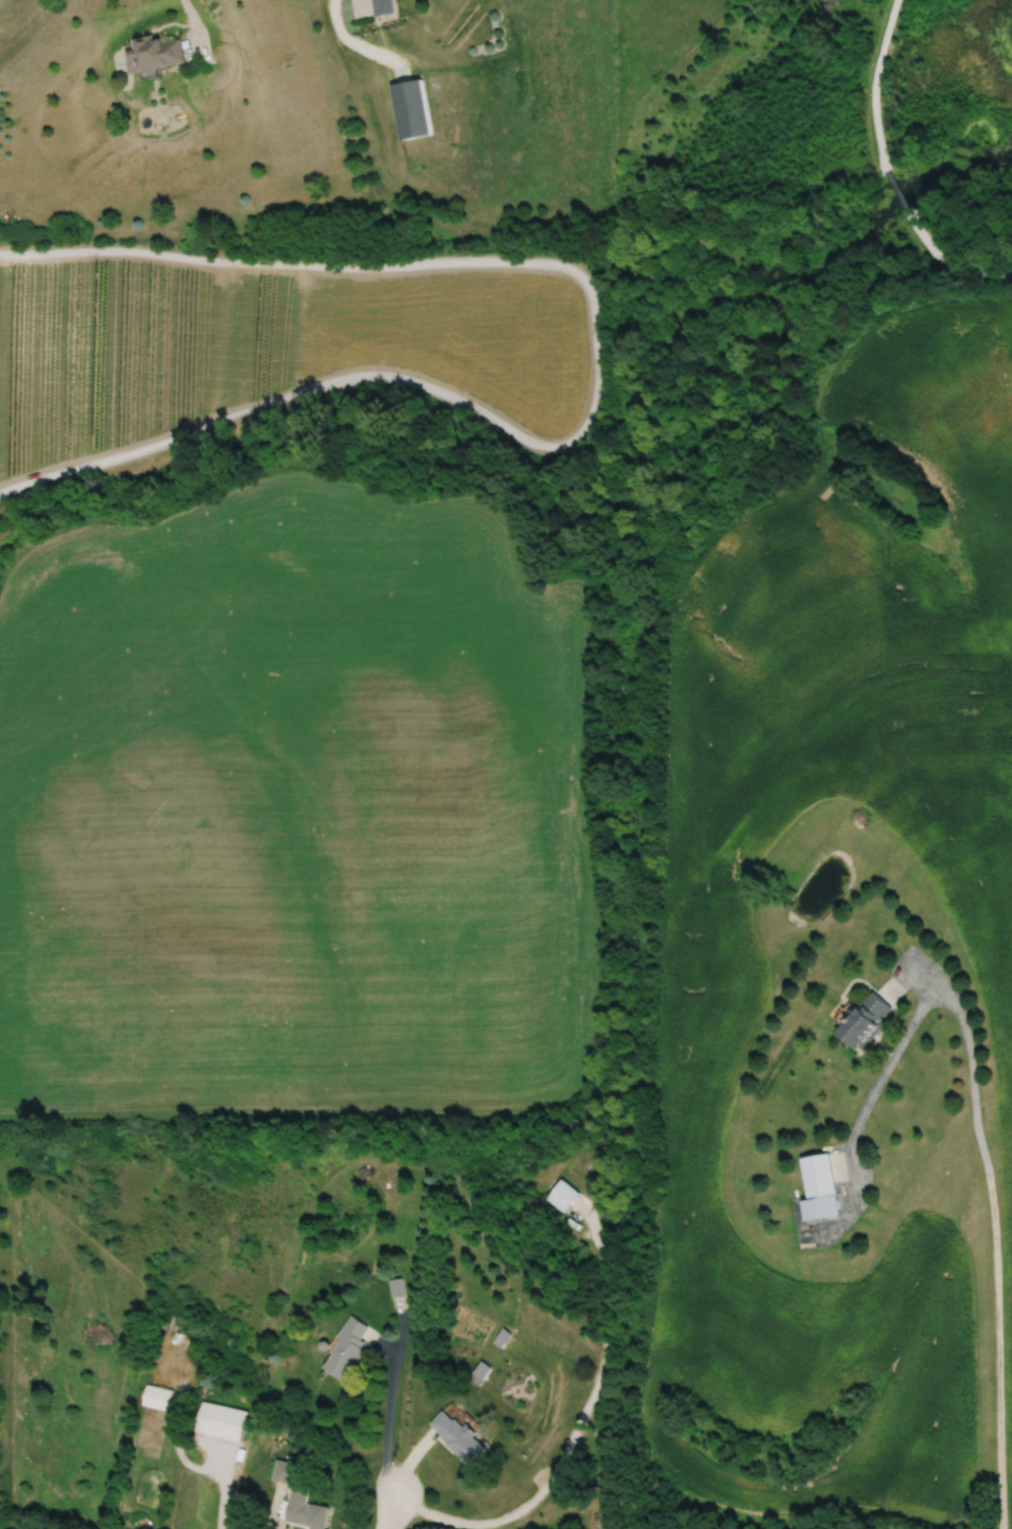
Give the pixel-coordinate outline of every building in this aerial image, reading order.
[(395,0),(374,0),(376,18),(396,15),(395,0)] [(134,43),(135,47),(126,48),(130,72),(185,64),(180,36),(134,43)] [(403,143),(392,84),(422,79),(433,138),(403,143)] [(837,1032),(860,1053),(885,1026),(881,1022),(894,1008),(875,991),(837,1032)] [(810,1199),(802,1158),(831,1153),(839,1194),(810,1199)] [(548,1199),(563,1179),(580,1192),(565,1212),(548,1199)] [(393,1298),(405,1296),(403,1278),(390,1280),(393,1298)] [(374,1329),(349,1316),(322,1370),(348,1382),(374,1329)] [(477,1386),(491,1369),(483,1363),(470,1380),(477,1386)] [(146,1381),(171,1387),(166,1407),(141,1401),(146,1381)] [(196,1429),(204,1398),(246,1409),(238,1440),(196,1429)] [(470,1467),(486,1451),(445,1409),(428,1425),(470,1467)] [(291,1484),(294,1463),(275,1460),(272,1481),(291,1484)] [(307,1504),(309,1490),(293,1487),(287,1523),(324,1528),(326,1528),(330,1508),(307,1504)]
